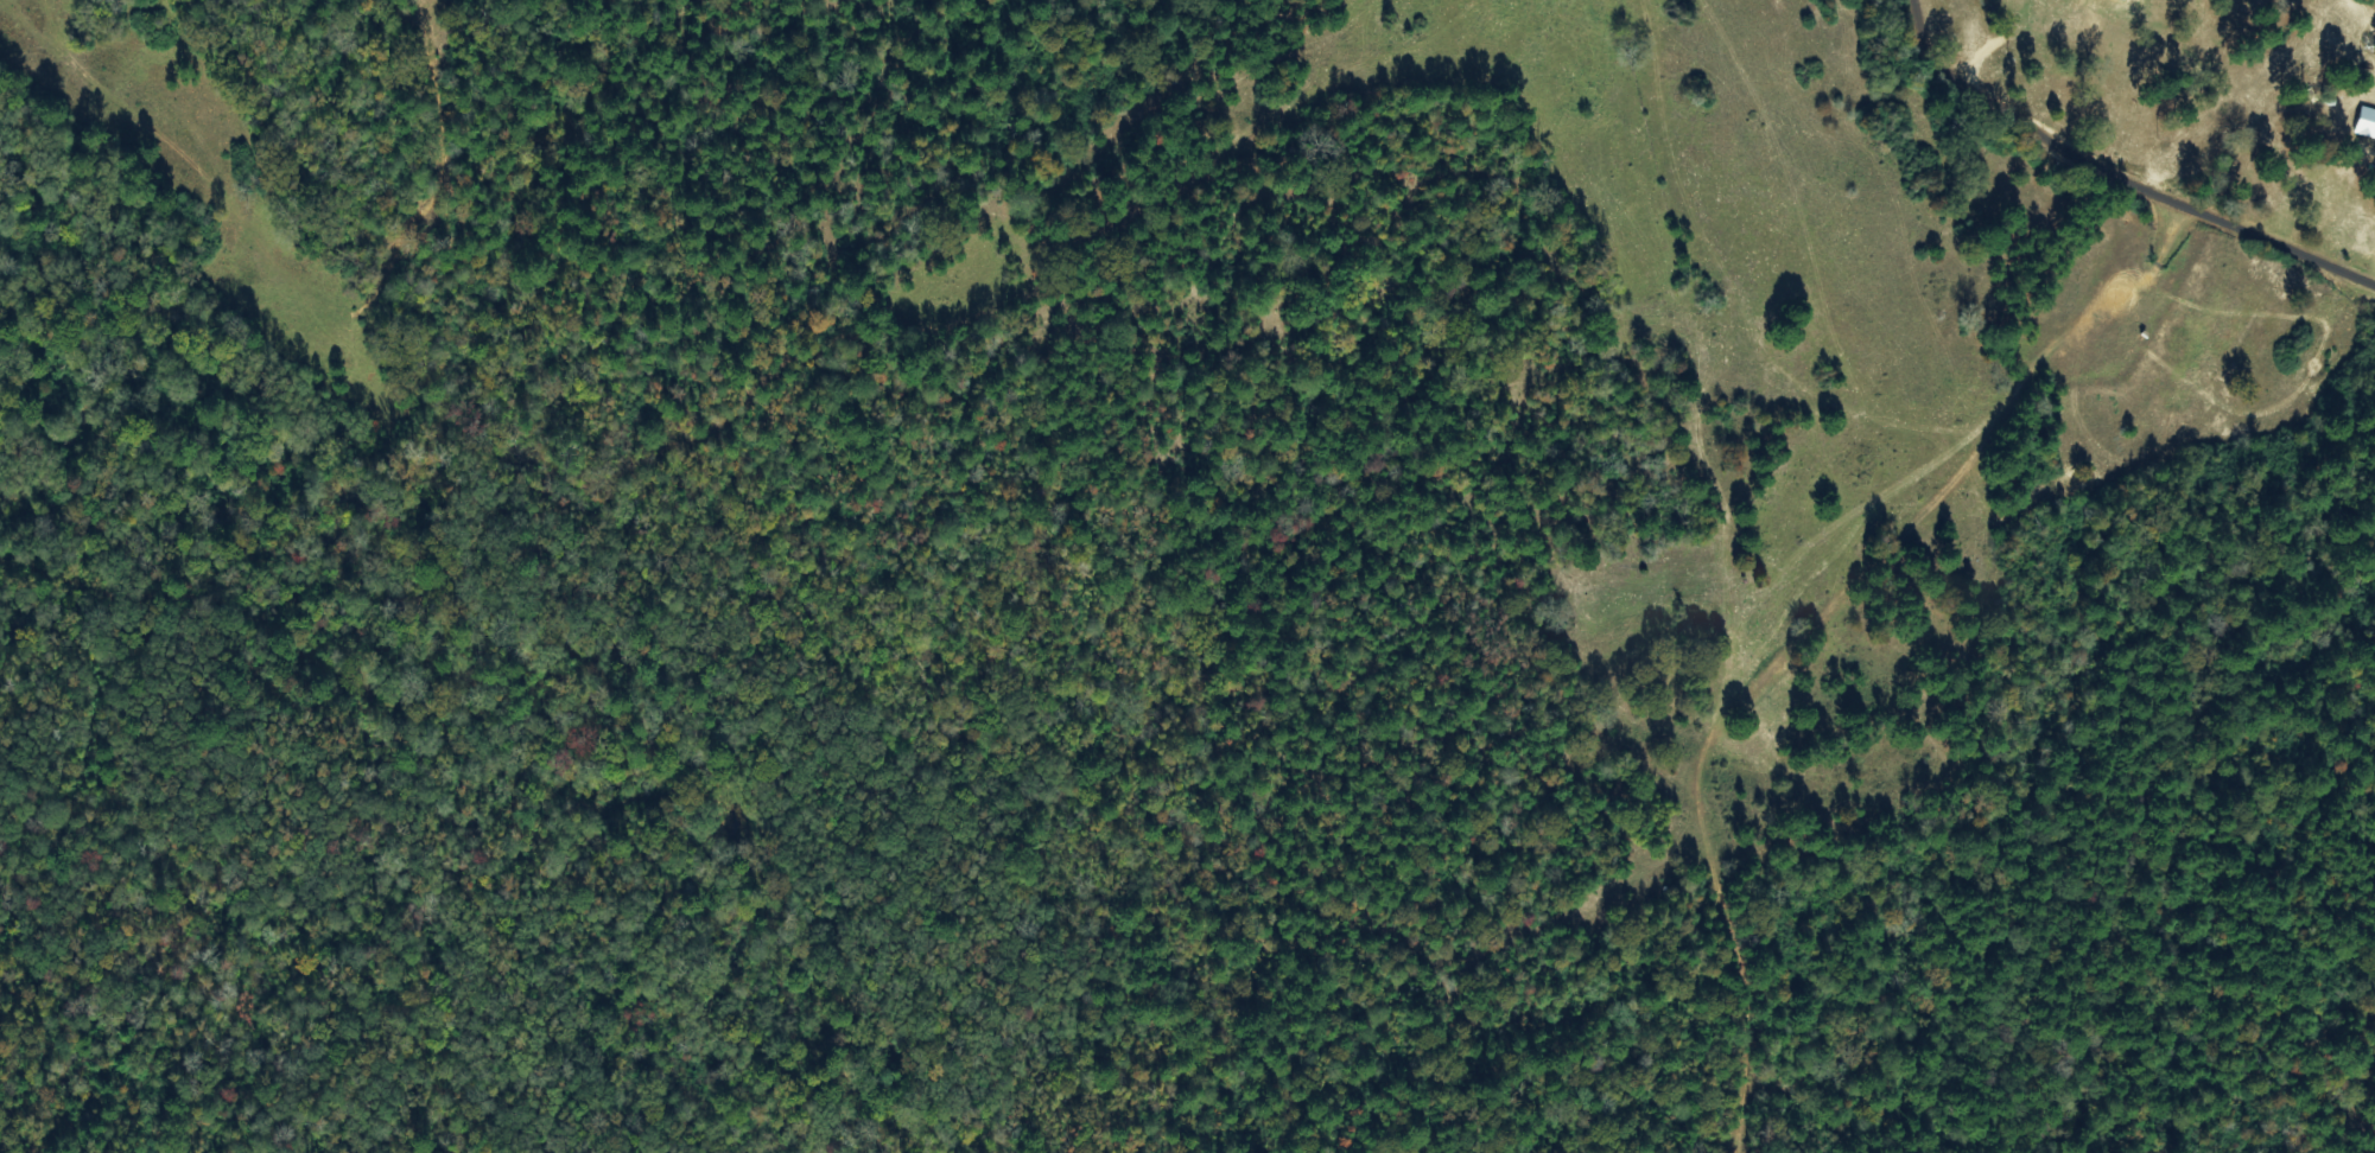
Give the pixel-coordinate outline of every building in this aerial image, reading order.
[(2374,141),(2374,111),(2354,106),(2347,134),(2374,141)]
